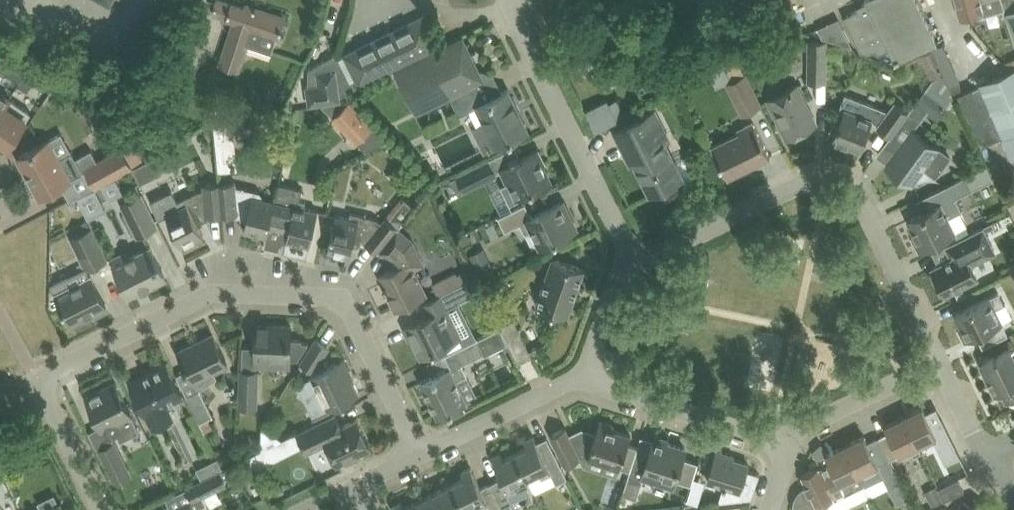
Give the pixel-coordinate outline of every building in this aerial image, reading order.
[(213,12),(235,19),(221,63),(238,68),(247,43),(271,51),(276,37),(278,38),(285,17),(253,6),(252,10),(222,0),(217,0),(213,12)] [(852,34),(861,51),(869,54),(877,50),(879,54),(889,49),(896,63),(938,43),(917,0),(865,0),(866,2),(863,3),(864,6),(844,16),(852,34)] [(962,17),(984,10),(985,13),(1005,7),(1003,0),(957,0),(962,17)] [(1005,7),(1013,27),(1013,0),(1003,0),(1005,7)] [(190,14),(182,53),(179,71),(194,74),(206,17),(190,14)] [(346,55),(355,73),(360,84),(439,45),(425,16),(346,55)] [(839,17),(818,27),(822,36),(853,46),(839,17)] [(463,37),(445,46),(397,70),(418,111),(451,95),(477,82),(484,79),(463,37)] [(734,46),(748,73),(761,67),(747,40),(734,46)] [(827,81),(827,57),(843,57),(844,44),(827,43),(827,41),(809,41),(809,81),(827,81)] [(943,43),(934,47),(938,57),(948,53),(943,43)] [(733,46),(719,53),(732,80),(728,82),(744,114),(762,105),(733,46)] [(932,47),(916,55),(920,63),(923,62),(930,77),(943,72),(932,47)] [(336,53),(309,69),(309,86),(307,86),(310,104),(340,99),(340,95),(354,89),(336,53)] [(604,66),(598,53),(578,63),(584,75),(604,66)] [(570,56),(560,60),(565,69),(574,65),(570,56)] [(959,93),(982,144),(992,140),(1002,136),(1013,131),(1013,58),(1003,63),(1007,72),(959,93)] [(927,112),(938,120),(956,94),(934,79),(920,100),(930,108),(927,112)] [(477,82),(451,95),(460,115),(477,106),(484,121),(472,127),(484,152),(529,130),(508,89),(486,100),(477,82)] [(769,99),(779,119),(787,137),(816,123),(798,85),(769,99)] [(9,97),(0,91),(0,111),(9,97)] [(592,128),(616,117),(605,96),(582,108),(592,128)] [(9,97),(0,111),(0,138),(9,145),(31,112),(9,97)] [(619,98),(612,102),(619,117),(626,114),(619,98)] [(846,108),(841,120),(834,139),(860,149),(872,120),(879,124),(878,126),(891,135),(908,111),(896,101),(889,110),(862,99),(857,112),(846,108)] [(908,111),(891,135),(889,138),(900,146),(887,165),(912,184),(925,167),(936,175),(950,157),(914,130),(927,112),(930,108),(920,100),(918,99),(909,112),(908,111)] [(333,117),(350,134),(359,143),(375,128),(349,101),(333,117)] [(651,112),(633,121),(615,130),(626,152),(630,150),(650,193),(683,177),(651,112)] [(233,119),(215,124),(219,169),(237,167),(233,119)] [(713,146),(719,159),(728,177),(771,156),(754,121),(738,129),(740,132),(713,146)] [(1002,136),(1012,158),(1013,157),(1013,131),(1002,136)] [(41,196),(71,180),(70,179),(84,172),(84,171),(87,169),(86,168),(97,162),(91,150),(75,158),(71,152),(59,159),(48,140),(19,156),(41,196)] [(97,162),(86,168),(87,169),(96,186),(132,166),(122,148),(97,162)] [(501,168),(508,182),(502,185),(510,203),(523,197),(521,194),(533,189),(551,180),(539,156),(541,155),(538,150),(520,159),(501,168)] [(133,168),(141,183),(162,172),(154,156),(133,168)] [(465,189),(496,174),(488,159),(458,174),(465,189)] [(918,244),(920,249),(955,232),(954,230),(967,224),(961,211),(963,210),(957,197),(994,178),(988,165),(966,175),(933,191),(940,204),(909,219),(921,243),(918,244)] [(269,226),(270,226),(289,231),(287,240),(310,246),(318,211),(305,207),(306,202),(299,200),(302,187),(288,184),(290,176),(281,174),(275,200),(275,201),(269,226)] [(236,181),(220,182),(223,214),(237,213),(237,216),(247,218),(244,230),(267,236),(270,226),(269,226),(275,201),(275,200),(262,198),(263,194),(261,191),(236,185),(236,181)] [(223,214),(220,182),(204,183),(205,190),(200,190),(178,201),(173,190),(151,201),(160,218),(167,215),(173,228),(182,246),(204,235),(198,224),(208,218),(208,216),(223,214)] [(138,235),(158,225),(143,194),(122,204),(138,235)] [(526,203),(508,212),(499,216),(506,230),(521,223),(525,233),(533,229),(541,246),(577,229),(569,213),(567,215),(561,202),(532,216),(526,203)] [(336,215),(332,230),(328,250),(351,255),(354,242),(366,245),(367,243),(378,252),(380,250),(398,228),(399,229),(400,228),(387,217),(383,222),(377,218),(351,212),(350,218),(336,215)] [(76,225),(81,234),(71,238),(87,269),(108,259),(88,219),(76,225)] [(933,267),(946,293),(978,277),(971,264),(985,257),(979,245),(990,240),(986,232),(995,227),(992,222),(954,241),(961,253),(933,267)] [(398,228),(380,250),(390,258),(394,268),(380,275),(395,307),(426,292),(411,261),(420,256),(413,240),(399,229),(398,228)] [(112,258),(121,277),(130,295),(166,277),(151,246),(129,257),(127,251),(112,258)] [(537,304),(549,308),(568,315),(585,268),(566,262),(554,257),(537,304)] [(432,282),(438,295),(465,282),(460,271),(457,273),(456,270),(432,282)] [(53,286),(60,300),(72,324),(106,307),(91,276),(70,286),(67,279),(53,286)] [(431,314),(423,318),(405,327),(411,338),(413,337),(422,356),(461,336),(447,308),(472,295),(471,294),(481,289),(475,277),(465,282),(438,295),(425,302),(431,314)] [(999,292),(974,304),(956,313),(969,339),(977,335),(983,347),(1008,335),(1001,320),(1012,315),(1006,303),(1005,304),(999,292)] [(503,326),(519,361),(532,355),(516,320),(503,326)] [(257,324),(256,344),(256,365),(290,366),(290,356),(299,357),(309,342),(302,341),(302,339),(291,338),(291,325),(257,324)] [(501,327),(478,338),(445,354),(451,367),(421,382),(438,416),(468,402),(457,380),(468,375),(462,364),(485,353),(485,354),(509,343),(501,327)] [(178,351),(187,369),(194,382),(228,365),(213,334),(178,351)] [(317,339),(306,356),(302,362),(314,370),(329,346),(317,339)] [(999,354),(981,363),(996,394),(1001,391),(1007,402),(1013,398),(1013,347),(999,354)] [(344,360),(326,369),(313,375),(329,407),(358,393),(351,378),(353,377),(344,360)] [(133,387),(142,405),(146,414),(147,413),(154,427),(173,418),(166,404),(169,403),(167,399),(181,392),(175,381),(167,364),(143,375),(145,381),(133,387)] [(256,407),(258,371),(242,370),(241,406),(256,407)] [(107,437),(117,432),(121,439),(140,430),(132,414),(116,382),(87,396),(107,437)] [(200,422),(213,415),(200,388),(187,395),(200,422)] [(923,406),(904,416),(919,444),(937,435),(923,406)] [(298,433),(299,435),(308,453),(328,443),(338,463),(371,447),(357,418),(341,426),(335,414),(298,433)] [(889,432),(879,437),(889,459),(919,444),(904,416),(885,425),(889,432)] [(565,427),(551,434),(560,452),(566,465),(580,458),(584,455),(620,467),(621,467),(625,454),(631,435),(613,429),(614,425),(601,420),(595,438),(583,434),(572,440),(565,427)] [(297,449),(290,435),(276,443),(283,456),(297,449)] [(865,435),(846,444),(860,473),(878,465),(896,502),(908,497),(889,459),(879,437),(868,443),(865,435)] [(528,446),(516,452),(528,477),(540,471),(542,476),(552,471),(543,454),(534,436),(525,440),(528,446)] [(638,447),(632,466),(628,479),(642,483),(644,476),(659,481),(661,476),(675,481),(675,480),(692,485),(699,462),(683,457),(686,448),(655,438),(651,451),(638,447)] [(115,442),(100,449),(116,483),(132,476),(115,442)] [(820,466),(835,498),(836,499),(856,489),(855,487),(864,484),(859,474),(860,473),(846,444),(827,454),(831,461),(820,466)] [(249,457),(256,471),(268,466),(262,451),(249,457)] [(492,482),(506,509),(511,509),(518,507),(514,499),(534,489),(528,477),(516,452),(504,458),(501,452),(492,456),(502,477),(492,482)] [(716,456),(710,475),(708,480),(724,485),(719,501),(747,498),(749,493),(753,494),(760,474),(747,470),(748,463),(732,458),(733,456),(726,453),(725,456),(717,453),(716,456)] [(801,474),(807,486),(802,489),(799,491),(798,494),(796,497),(795,500),(794,503),(794,506),(795,509),(813,509),(812,509),(835,498),(820,466),(820,465),(801,474)] [(453,483),(466,508),(467,509),(481,509),(480,507),(489,502),(492,509),(506,509),(492,482),(481,487),(471,467),(462,471),(465,477),(453,483)] [(207,503),(203,495),(226,484),(224,479),(231,476),(227,468),(220,471),(188,487),(193,498),(190,500),(170,509),(210,509),(207,503)] [(556,483),(568,478),(564,470),(553,475),(556,483)] [(958,478),(941,487),(938,488),(945,501),(965,491),(958,478)] [(435,492),(444,509),(462,509),(466,508),(453,483),(435,492)] [(925,491),(932,505),(943,499),(936,486),(925,491)] [(691,489),(688,499),(694,501),(698,491),(691,489)] [(417,501),(421,509),(444,509),(435,492),(417,501)] [(254,501),(258,509),(268,505),(263,497),(254,501)] [(956,509),(989,509),(978,501),(973,507),(964,500),(956,509)] [(417,501),(405,507),(402,501),(392,505),(395,509),(421,509),(417,501)]
